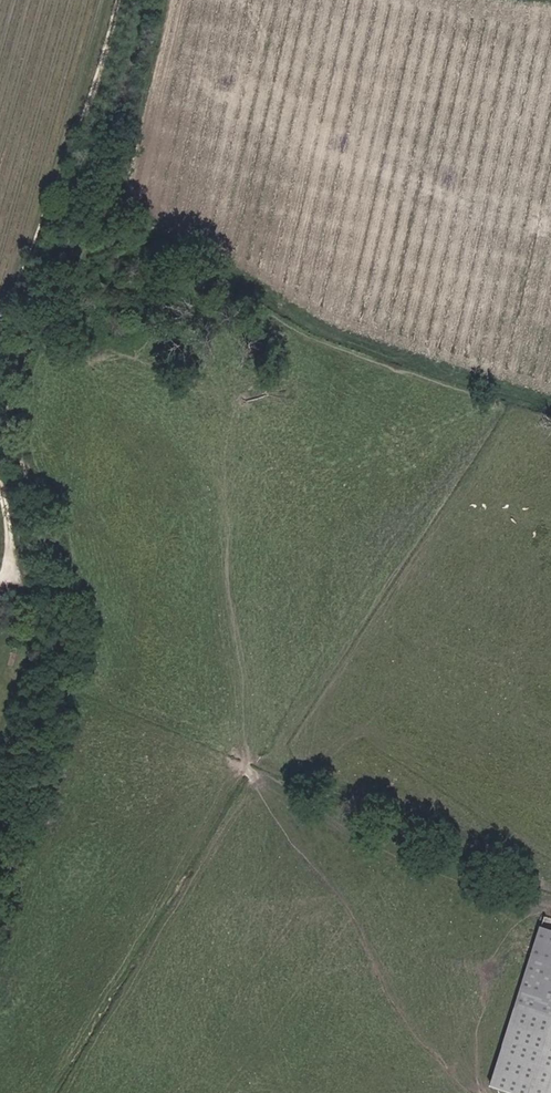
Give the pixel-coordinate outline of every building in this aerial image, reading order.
[(541,926),(491,1086),(514,1092),(547,1092),(550,1081),(550,930),(541,926)]
